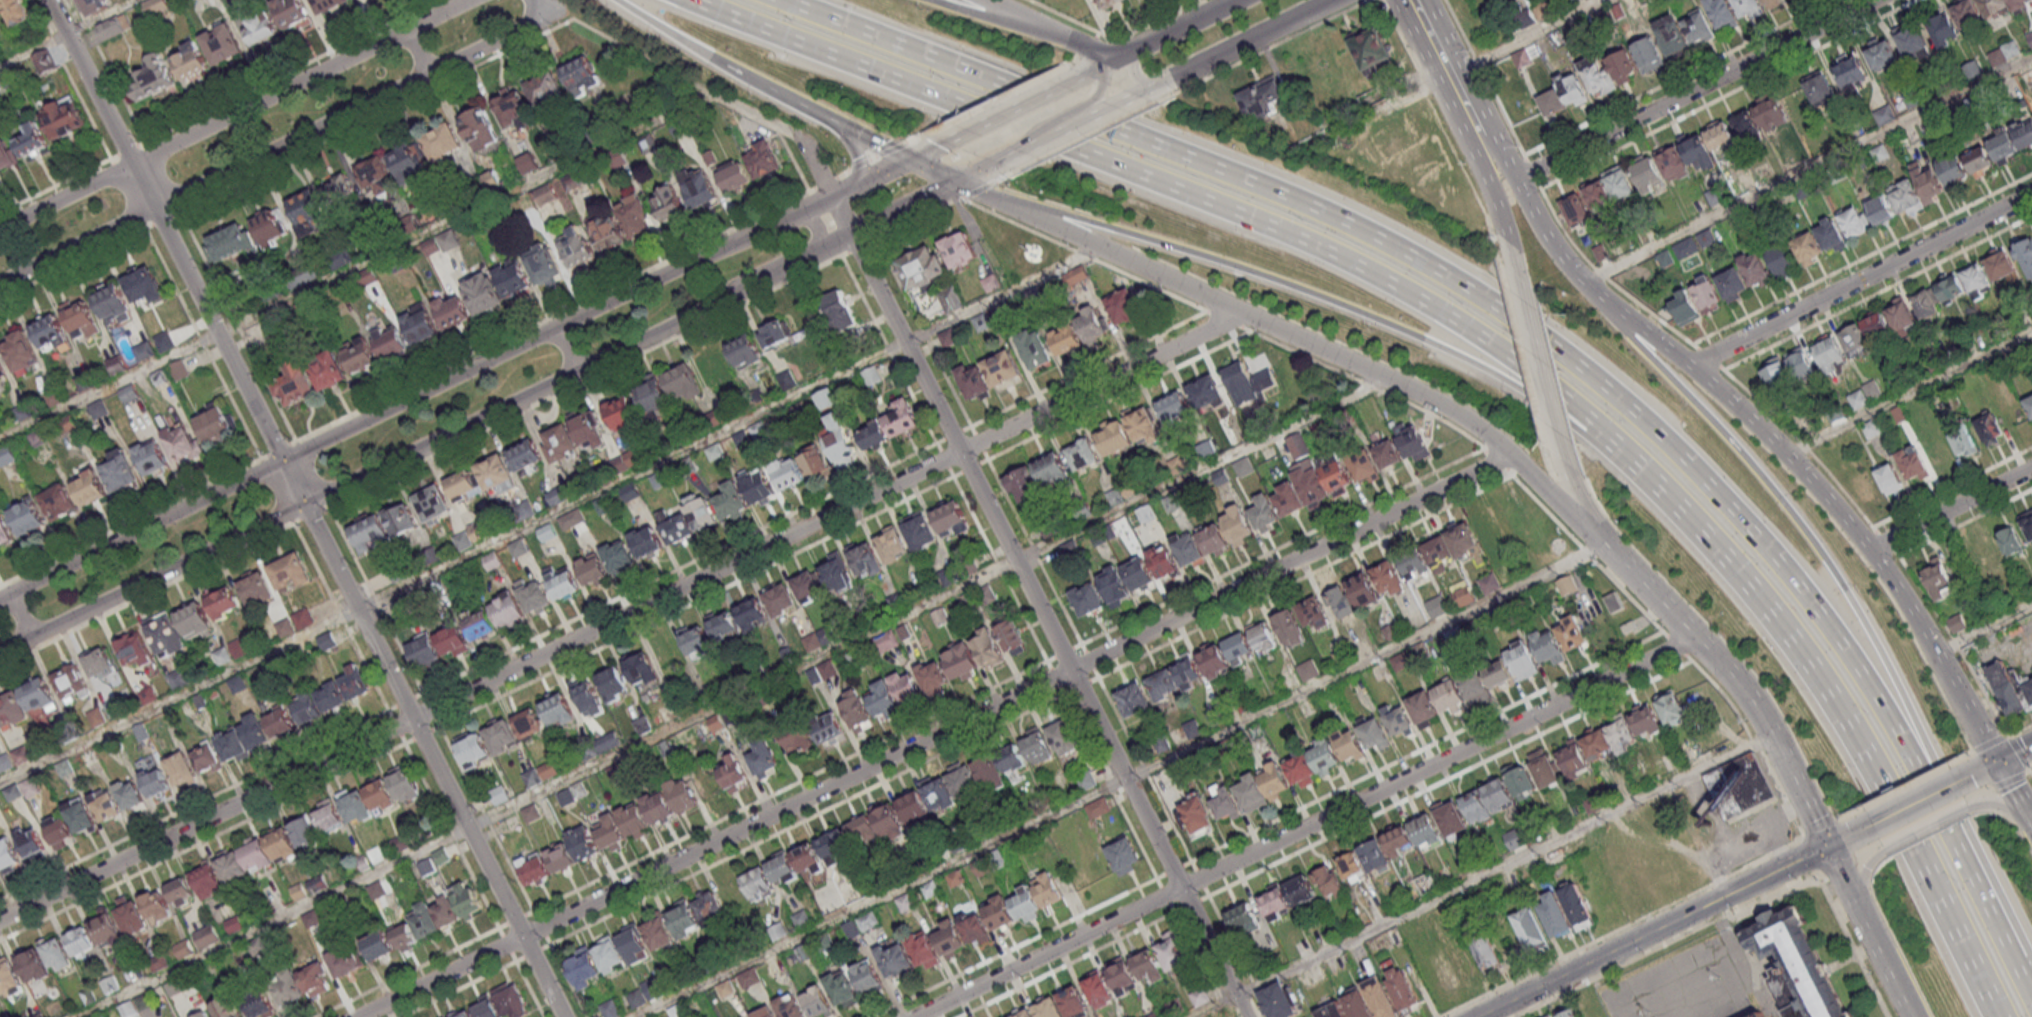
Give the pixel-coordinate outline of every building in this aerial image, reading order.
[(15,30),(29,23),(27,20),(32,18),(25,4),(25,0),(0,0),(0,1),(15,30)] [(91,17),(111,7),(107,0),(82,0),(91,17)] [(167,0),(146,0),(143,1),(148,17),(170,9),(167,0)] [(303,0),(273,0),(285,31),(311,21),(303,0)] [(321,14),(349,2),(348,0),(314,0),(321,14)] [(1104,13),(1130,0),(1098,0),(1104,13)] [(1719,32),(1732,26),(1734,30),(1740,26),(1728,0),(1721,0),(1717,2),(1716,0),(1707,0),(1705,1),(1719,32)] [(1742,21),(1732,0),(1759,0),(1766,14),(1754,20),(1752,16),(1742,21)] [(1767,8),(1763,0),(1781,0),(1779,1),(1782,6),(1770,12),(1768,7),(1767,8)] [(1962,33),(1985,22),(1974,0),(1963,0),(1957,3),(1959,7),(1952,11),(1962,33)] [(1977,1),(1988,22),(2002,15),(2003,16),(2011,12),(2009,9),(2011,8),(2007,0),(1979,0),(1977,1)] [(2016,14),(2027,8),(2026,4),(2031,1),(2031,0),(2009,0),(2016,14)] [(1533,7),(1540,22),(1553,15),(1546,1),(1533,7)] [(1612,8),(1618,19),(1627,15),(1622,3),(1612,8)] [(1610,8),(1617,22),(1603,30),(1596,16),(1610,8)] [(1530,9),(1537,23),(1523,30),(1516,16),(1530,9)] [(1702,9),(1717,38),(1705,44),(1704,41),(1694,46),(1683,24),(1693,19),(1690,14),(1702,9)] [(279,35),(269,11),(244,21),(253,45),(279,35)] [(104,40),(133,27),(125,12),(97,25),(104,40)] [(1675,14),(1692,48),(1686,51),(1687,55),(1671,63),(1660,40),(1661,40),(1654,24),(1675,14)] [(1928,25),(1942,52),(1952,48),(1949,42),(1961,36),(1951,16),(1946,19),(1945,17),(1928,25)] [(200,34),(213,65),(244,53),(231,21),(200,34)] [(1894,31),(1908,60),(1919,55),(1923,62),(1933,57),(1916,21),(1894,31)] [(1380,29),(1396,60),(1392,62),(1394,66),(1370,78),(1368,74),(1366,75),(1347,38),(1360,32),(1363,38),(1380,29)] [(1654,37),(1668,65),(1646,76),(1632,48),(1654,37)] [(170,53),(185,81),(210,68),(196,40),(170,53)] [(1867,54),(1876,72),(1877,71),(1878,74),(1890,68),(1891,69),(1900,64),(1899,61),(1900,61),(1890,42),(1882,45),(1880,40),(1871,44),(1874,51),(1867,54)] [(2003,48),(2009,61),(2022,54),(2016,41),(2003,48)] [(31,56),(40,75),(58,66),(49,47),(31,56)] [(1628,48),(1640,73),(1632,76),(1634,82),(1621,88),(1618,82),(1617,83),(1607,61),(1611,60),(1609,57),(1628,48)] [(557,63),(577,100),(588,94),(584,87),(589,84),(591,87),(602,82),(584,49),(557,63)] [(2002,49),(2008,62),(1995,68),(1989,55),(2002,49)] [(1526,50),(1533,63),(1519,71),(1512,57),(1526,50)] [(175,85),(161,51),(143,59),(147,68),(135,73),(138,80),(130,83),(137,101),(175,85)] [(1835,69),(1846,91),(1847,91),(1852,100),(1862,95),(1857,85),(1869,79),(1859,58),(1852,61),(1849,56),(1840,61),(1843,65),(1835,69)] [(1609,68),(1620,89),(1605,96),(1603,91),(1594,95),(1579,65),(1597,57),(1604,71),(1609,68)] [(1964,67),(1971,80),(1983,74),(1976,60),(1964,67)] [(538,110),(566,100),(555,70),(527,81),(538,110)] [(1803,80),(1806,85),(1805,85),(1815,107),(1826,101),(1829,107),(1839,102),(1836,97),(1837,97),(1824,70),(1803,80)] [(1558,87),(1569,109),(1577,105),(1579,108),(1591,102),(1578,77),(1568,82),(1565,75),(1556,80),(1560,86),(1558,87)] [(1255,87),(1276,77),(1286,98),(1284,99),(1285,101),(1273,107),(1277,115),(1271,118),(1272,120),(1265,123),(1263,118),(1250,123),(1239,98),(1256,89),(1255,87)] [(494,95),(504,126),(529,119),(520,87),(494,95)] [(1902,95),(1910,111),(1925,103),(1917,87),(1902,95)] [(1557,91),(1567,110),(1549,120),(1539,100),(1557,91)] [(39,110),(54,140),(86,125),(72,94),(39,110)] [(1753,110),(1765,135),(1789,124),(1788,121),(1790,120),(1779,97),(1772,100),(1770,95),(1758,101),(1761,106),(1753,110)] [(1965,101),(1972,115),(1980,111),(1973,97),(1965,101)] [(460,116),(473,151),(499,142),(485,106),(460,116)] [(1874,115),(1881,128),(1898,119),(1891,106),(1874,115)] [(1731,122),(1745,151),(1760,143),(1758,138),(1764,135),(1751,111),(1731,122)] [(48,146),(37,120),(19,127),(22,133),(14,136),(22,157),(48,146)] [(1706,134),(1712,131),(1709,127),(1721,121),(1723,125),(1728,123),(1739,145),(1727,151),(1725,148),(1715,153),(1706,134)] [(2023,153),(2031,148),(2031,121),(2021,126),(2020,125),(2011,129),(2023,153)] [(422,136),(434,162),(464,148),(451,122),(422,136)] [(1988,145),(1998,165),(2000,165),(2002,169),(2011,165),(2009,160),(2020,155),(2010,134),(2008,135),(2005,129),(1999,132),(2002,139),(1988,145)] [(3,135),(0,136),(0,172),(18,162),(3,135)] [(1681,147),(1691,168),(1696,165),(1699,171),(1705,168),(1707,173),(1719,167),(1703,135),(1691,141),(1687,135),(1679,139),(1683,146),(1681,147)] [(745,154),(757,179),(781,167),(768,138),(755,144),(757,148),(745,154)] [(403,184),(430,171),(415,141),(389,154),(403,184)] [(1871,151),(1877,164),(1891,157),(1884,144),(1871,151)] [(1655,154),(1668,180),(1670,179),(1671,182),(1680,178),(1682,182),(1692,177),(1691,175),(1693,174),(1685,158),(1684,159),(1678,148),(1667,153),(1666,149),(1655,154)] [(1966,159),(1977,181),(1986,177),(1984,173),(1995,167),(1985,149),(1966,159)] [(525,173),(539,167),(532,152),(518,158),(525,173)] [(1867,153),(1873,165),(1864,170),(1858,158),(1867,153)] [(355,168),(371,197),(397,184),(381,154),(355,168)] [(1632,170),(1646,198),(1655,193),(1652,188),(1657,186),(1658,187),(1665,184),(1653,159),(1648,161),(1645,156),(1637,160),(1640,166),(1632,170)] [(1938,166),(1952,196),(1961,191),(1958,185),(1970,179),(1959,156),(1946,162),(1945,160),(1939,163),(1940,165),(1938,166)] [(717,172),(726,191),(750,179),(741,161),(737,163),(735,159),(719,166),(721,170),(717,172)] [(1910,167),(1917,183),(1915,181),(1927,207),(1936,203),(1934,200),(1946,195),(1932,165),(1924,169),(1920,162),(1910,167)] [(1604,176),(1618,204),(1637,194),(1628,177),(1630,176),(1624,165),(1604,176)] [(587,182),(581,169),(562,178),(568,191),(587,182)] [(501,185),(495,171),(485,175),(488,182),(489,182),(491,189),(501,185)] [(683,183),(695,208),(717,197),(705,172),(683,183)] [(317,187),(286,201),(302,238),(320,230),(317,222),(360,202),(347,173),(317,186),(317,187)] [(1583,187),(1586,192),(1585,192),(1595,212),(1615,202),(1605,181),(1595,187),(1592,182),(1583,187)] [(1911,181),(1913,185),(1914,185),(1926,209),(1911,217),(1909,213),(1900,217),(1891,197),(1903,191),(1901,186),(1911,181)] [(1794,188),(1801,201),(1813,195),(1807,182),(1794,188)] [(649,195),(662,220),(684,209),(672,184),(649,195)] [(1706,194),(1714,208),(1728,201),(1720,186),(1706,194)] [(1865,202),(1877,227),(1896,218),(1884,193),(1865,202)] [(1560,204),(1568,220),(1569,219),(1574,229),(1593,220),(1580,194),(1560,204)] [(617,209),(632,239),(652,229),(647,218),(651,216),(642,197),(617,209)] [(1767,202),(1773,215),(1762,220),(1756,208),(1767,202)] [(291,231),(279,206),(252,220),(264,245),(291,231)] [(1839,214),(1844,211),(1846,215),(1857,210),(1861,217),(1866,214),(1873,228),(1869,230),(1870,232),(1850,242),(1839,219),(1841,218),(1839,214)] [(591,226),(603,251),(625,240),(613,215),(591,226)] [(1816,232),(1826,253),(1836,248),(1838,253),(1849,247),(1836,222),(1833,223),(1831,219),(1824,223),(1826,227),(1816,232)] [(212,263),(256,248),(247,221),(203,237),(212,263)] [(460,244),(453,229),(422,243),(428,256),(444,249),(445,252),(460,244)] [(952,269),(978,257),(965,229),(939,241),(952,269)] [(1698,237),(1704,251),(1718,244),(1711,230),(1698,237)] [(559,242),(572,267),(594,256),(582,231),(559,242)] [(1792,244),(1803,266),(1805,265),(1807,269),(1816,265),(1814,260),(1825,255),(1814,233),(1792,244)] [(1674,248),(1680,262),(1701,252),(1694,238),(1674,248)] [(2023,246),(2031,242),(2031,282),(2022,262),(2019,263),(2014,253),(2016,252),(2013,244),(2020,240),(2023,246)] [(948,274),(934,242),(896,259),(910,290),(948,274)] [(1594,250),(1600,264),(1610,259),(1604,245),(1594,250)] [(1768,255),(1781,282),(1793,276),(1791,272),(1796,270),(1795,268),(1798,266),(1787,245),(1780,249),(1779,246),(1771,250),(1773,253),(1768,255)] [(1986,263),(1996,284),(2018,273),(2005,247),(1992,253),(1995,259),(1986,263)] [(526,260),(538,285),(560,274),(548,249),(526,260)] [(1669,251),(1676,264),(1664,270),(1657,257),(1669,251)] [(1739,266),(1752,290),(1761,285),(1763,289),(1775,282),(1773,278),(1771,279),(1759,256),(1750,261),(1748,257),(1739,261),(1741,265),(1739,266)] [(494,270),(508,297),(532,285),(518,258),(494,270)] [(1979,260),(1992,287),(1982,292),(1984,295),(1974,300),(1962,275),(1964,274),(1961,268),(1979,260)] [(123,279),(136,304),(151,297),(153,302),(165,297),(149,266),(123,279)] [(1715,278),(1727,303),(1730,302),(1731,305),(1742,299),(1741,296),(1749,292),(1738,270),(1723,277),(1722,275),(1715,278)] [(1936,288),(1946,308),(1955,303),(1954,301),(1967,295),(1955,271),(1941,279),(1944,284),(1936,288)] [(1001,287),(995,273),(982,279),(988,294),(1001,287)] [(464,294),(477,319),(506,305),(493,279),(491,281),(488,275),(464,286),(467,293),(464,294)] [(1692,291),(1705,318),(1714,314),(1712,310),(1722,305),(1709,277),(1694,284),(1696,289),(1692,291)] [(92,295),(106,322),(117,317),(120,322),(130,318),(127,311),(131,309),(117,282),(92,295)] [(961,304),(953,287),(939,293),(947,310),(961,304)] [(837,332),(857,323),(842,288),(821,297),(837,332)] [(1120,325),(1141,314),(1128,288),(1106,299),(1120,325)] [(1911,300),(1923,323),(1941,314),(1929,291),(1911,300)] [(1670,307),(1680,301),(1678,297),(1687,292),(1701,320),(1682,330),(1670,307)] [(1905,297),(1918,325),(1909,329),(1913,337),(1900,343),(1887,313),(1891,311),(1891,309),(1897,306),(1895,301),(1905,297)] [(60,305),(76,338),(85,334),(87,337),(100,330),(85,299),(73,305),(70,300),(60,305)] [(435,312),(446,334),(472,321),(461,299),(448,305),(445,300),(434,306),(437,311),(435,312)] [(403,320),(415,345),(438,334),(425,309),(403,320)] [(1076,319),(1096,309),(1108,332),(1087,342),(1076,319)] [(1862,324),(1871,342),(1892,332),(1882,314),(1880,315),(1878,310),(1868,316),(1870,320),(1862,324)] [(32,324),(44,349),(66,338),(54,313),(32,324)] [(757,330),(767,349),(793,336),(783,317),(757,330)] [(1048,333),(1072,321),(1084,344),(1059,356),(1048,333)] [(373,334),(385,360),(409,349),(396,323),(373,334)] [(1015,336),(1031,370),(1053,360),(1037,325),(1015,336)] [(1840,336),(1853,362),(1864,356),(1862,353),(1867,350),(1866,347),(1869,345),(1860,326),(1840,336)] [(1,344),(13,369),(39,357),(25,327),(9,335),(11,339),(1,344)] [(741,370),(764,358),(750,333),(727,345),(741,370)] [(1846,360),(1836,365),(1839,373),(1829,378),(1814,349),(1817,347),(1815,343),(1833,334),(1846,360)] [(341,348),(353,373),(376,362),(363,337),(341,348)] [(348,379),(334,348),(307,360),(320,391),(348,379)] [(693,362),(707,390),(735,377),(721,348),(693,362)] [(1802,348),(1816,375),(1799,384),(1785,356),(1802,348)] [(981,362),(1009,349),(1021,372),(993,386),(981,362)] [(1938,354),(1945,368),(1933,374),(1926,360),(1938,354)] [(318,394),(303,357),(285,365),(289,375),(274,382),(284,408),(318,394)] [(1781,358),(1792,383),(1781,388),(1782,391),(1772,395),(1763,375),(1770,372),(1767,364),(1781,358)] [(663,376),(678,405),(704,392),(690,363),(663,376)] [(1223,374),(1241,411),(1261,401),(1259,397),(1279,387),(1271,371),(1252,380),(1245,364),(1223,374)] [(648,416),(672,405),(657,373),(634,384),(648,416)] [(1214,378),(1225,400),(1224,401),(1226,405),(1204,416),(1202,412),(1200,414),(1188,390),(1214,378)] [(1863,387),(1871,402),(1884,396),(1876,381),(1863,387)] [(823,411),(839,403),(831,387),(815,395),(823,411)] [(1863,390),(1871,405),(1857,412),(1849,397),(1863,390)] [(641,420),(627,393),(602,406),(616,433),(641,420)] [(1158,406),(1170,430),(1180,426),(1177,420),(1191,413),(1182,394),(1158,406)] [(883,416),(898,409),(894,402),(908,395),(922,424),(893,438),(883,416)] [(2024,404),(2031,400),(2031,420),(2024,404)] [(90,406),(95,418),(108,413),(102,401),(90,406)] [(236,433),(222,404),(195,417),(209,446),(236,433)] [(1840,405),(1846,418),(1833,425),(1826,412),(1840,405)] [(1124,418),(1147,406),(1159,429),(1136,441),(1124,418)] [(1892,411),(1899,425),(1908,421),(1901,406),(1892,411)] [(570,418),(584,451),(607,441),(593,408),(570,418)] [(823,438),(833,433),(824,416),(836,410),(859,455),(853,458),(855,462),(839,470),(823,438)] [(1976,424),(1986,446),(1989,445),(1990,448),(2001,444),(1999,440),(2005,437),(1995,415),(1976,424)] [(1432,454),(1416,418),(1393,429),(1407,458),(1412,456),(1415,462),(1432,454)] [(203,455),(190,419),(161,430),(174,466),(203,455)] [(857,428),(864,449),(889,441),(882,420),(857,428)] [(1096,433),(1122,420),(1134,443),(1108,456),(1096,433)] [(1863,427),(1869,441),(1883,434),(1876,421),(1863,427)] [(540,435),(554,464),(580,451),(566,422),(540,435)] [(1951,439),(1960,460),(1967,457),(1967,459),(1979,453),(1967,427),(1957,432),(1959,435),(1951,439)] [(1065,449),(1088,437),(1100,460),(1077,472),(1065,449)] [(159,438),(134,449),(146,478),(171,467),(159,438)] [(516,472),(543,459),(534,438),(507,450),(516,472)] [(1373,447),(1383,469),(1403,460),(1394,438),(1373,447)] [(831,472),(818,443),(797,453),(810,481),(831,472)] [(100,467),(112,495),(140,483),(125,448),(107,456),(110,463),(100,467)] [(1346,459),(1360,486),(1382,474),(1367,448),(1346,459)] [(1032,463),(1058,450),(1070,474),(1044,487),(1032,463)] [(1896,458),(1910,486),(1921,480),(1922,483),(1932,478),(1920,454),(1919,455),(1917,450),(1911,453),(1913,458),(1910,459),(1907,453),(1896,458)] [(516,482),(503,453),(475,465),(488,494),(516,482)] [(769,464),(781,458),(783,462),(795,456),(806,479),(782,490),(769,464)] [(1233,465),(1248,457),(1256,473),(1241,480),(1233,465)] [(1019,507),(1042,497),(1029,466),(1005,476),(1019,507)] [(1874,472),(1888,499),(1905,491),(1893,467),(1886,470),(1884,467),(1874,472)] [(1212,475),(1225,468),(1231,481),(1218,488),(1212,475)] [(109,496),(96,469),(71,481),(83,507),(109,496)] [(742,482),(766,469),(777,492),(753,505),(742,482)] [(456,502),(480,491),(470,470),(446,481),(456,502)] [(715,497),(727,491),(723,484),(735,478),(750,507),(726,519),(715,497)] [(1118,486),(1130,479),(1137,492),(1125,498),(1118,486)] [(1273,496),(1280,493),(1277,486),(1291,479),(1305,506),(1283,517),(1273,496)] [(78,509),(65,482),(38,495),(51,522),(78,509)] [(413,496),(427,524),(453,512),(439,483),(413,496)] [(1106,492),(1117,486),(1124,499),(1112,505),(1106,492)] [(719,522),(704,490),(682,500),(697,532),(719,522)] [(1248,509),(1258,504),(1254,497),(1265,491),(1279,519),(1259,530),(1248,509)] [(1162,500),(1169,513),(1182,507),(1175,494),(1162,500)] [(46,525),(33,497),(8,508),(21,537),(46,525)] [(944,539),(970,528),(957,497),(931,508),(944,539)] [(384,512),(395,538),(420,527),(408,501),(384,512)] [(1220,517),(1230,512),(1228,508),(1239,502),(1255,533),(1233,544),(1220,517)] [(17,541),(0,507),(0,550),(17,541)] [(565,530),(585,520),(579,508),(559,518),(565,530)] [(902,525),(903,524),(901,520),(923,509),(925,514),(926,513),(939,539),(915,551),(902,525)] [(659,523),(683,510),(695,533),(671,545),(659,523)] [(375,545),(391,537),(379,513),(349,529),(363,555),(376,548),(375,545)] [(2022,524),(2021,524),(2031,546),(2031,513),(2020,519),(2022,524)] [(1196,533),(1219,521),(1231,544),(1208,556),(1196,533)] [(628,535),(652,523),(664,546),(640,558),(628,535)] [(875,539),(897,527),(908,549),(899,554),(901,558),(888,565),(875,539)] [(1447,538),(1460,563),(1470,558),(1468,554),(1480,548),(1469,527),(1447,538)] [(2013,530),(2024,553),(2008,560),(1999,542),(2000,542),(1998,537),(2013,530)] [(1171,544),(1193,533),(1206,556),(1183,567),(1171,544)] [(601,549),(625,536),(637,559),(613,572),(601,549)] [(884,570),(870,538),(847,549),(861,580),(884,570)] [(1443,538),(1454,559),(1444,564),(1448,572),(1439,577),(1435,571),(1433,572),(1422,549),(1443,538)] [(1145,552),(1157,545),(1160,551),(1169,546),(1180,569),(1160,579),(1145,552)] [(1396,555),(1417,545),(1427,565),(1406,575),(1396,555)] [(820,567),(831,592),(854,581),(840,550),(826,556),(829,563),(820,567)] [(268,567),(298,551),(312,579),(300,585),(298,580),(280,589),(268,567)] [(573,564),(597,551),(609,574),(585,586),(573,564)] [(1122,566),(1142,555),(1156,581),(1136,592),(1122,566)] [(1370,569),(1391,559),(1401,579),(1380,589),(1370,569)] [(1940,559),(1954,590),(1945,595),(1947,601),(1938,605),(1925,576),(1927,575),(1927,573),(1935,569),(1932,563),(1940,559)] [(1097,576),(1107,571),(1106,568),(1115,563),(1130,594),(1110,604),(1097,576)] [(545,577),(569,564),(581,587),(557,600),(545,577)] [(803,604),(825,595),(814,569),(792,578),(803,604)] [(238,583),(262,570),(274,593),(250,605),(238,583)] [(1346,580),(1365,570),(1380,599),(1361,609),(1346,580)] [(1478,581),(1495,573),(1503,590),(1486,598),(1478,581)] [(517,591),(541,578),(553,601),(529,614),(517,591)] [(776,618),(798,606),(785,581),(762,593),(776,618)] [(1071,593),(1094,582),(1105,605),(1083,616),(1071,593)] [(205,595),(229,583),(241,605),(217,618),(205,595)] [(1451,591),(1468,583),(1476,600),(1459,608),(1451,591)] [(490,606),(514,593),(526,616),(502,628),(490,606)] [(1425,602),(1441,594),(1449,610),(1432,618),(1425,602)] [(1606,599),(1614,615),(1625,610),(1617,594),(1606,599)] [(1296,605),(1317,595),(1327,615),(1306,625),(1296,605)] [(768,618),(759,597),(736,607),(746,628),(768,618)] [(176,613),(200,601),(211,624),(187,636),(176,613)] [(461,618),(485,606),(497,629),(473,641),(461,618)] [(741,629),(728,607),(706,619),(718,642),(741,629)] [(1271,618),(1292,607),(1302,627),(1281,638),(1271,618)] [(1555,628),(1567,651),(1588,641),(1574,613),(1563,618),(1565,623),(1555,628)] [(1947,622),(1954,636),(1968,629),(1962,615),(1947,622)] [(995,626),(1009,658),(1028,649),(1014,618),(995,626)] [(1247,630),(1268,620),(1278,640),(1257,650),(1247,630)] [(713,649),(702,622),(679,632),(690,659),(713,649)] [(471,648),(460,624),(436,634),(447,658),(471,648)] [(1004,659),(990,627),(969,636),(984,669),(1004,659)] [(116,642),(140,629),(152,652),(128,665),(116,642)] [(883,653),(900,643),(892,629),(875,638),(883,653)] [(1532,641),(1542,662),(1552,657),(1555,664),(1567,659),(1553,631),(1543,636),(1540,630),(1530,634),(1533,640),(1532,641)] [(423,671),(444,656),(426,631),(406,646),(423,671)] [(1222,642),(1243,631),(1253,651),(1232,662),(1222,642)] [(1518,681),(1541,671),(1528,638),(1504,648),(1518,681)] [(981,671),(966,640),(941,652),(955,683),(981,671)] [(117,672),(104,644),(82,655),(95,682),(117,672)] [(1198,654),(1219,644),(1229,664),(1208,674),(1198,654)] [(624,657),(634,687),(658,679),(648,649),(624,657)] [(1172,666),(1193,656),(1203,676),(1182,686),(1172,666)] [(929,696),(951,684),(937,657),(915,668),(929,696)] [(1296,666),(1312,657),(1321,674),(1304,682),(1296,666)] [(1513,680),(1504,659),(1482,668),(1491,689),(1513,680)] [(303,724),(373,690),(359,661),(346,668),(349,674),(313,691),(312,688),(291,698),(303,724)] [(52,675),(76,663),(88,685),(64,698),(52,675)] [(2011,721),(2020,717),(2022,718),(2026,716),(2028,713),(2031,711),(2031,684),(2030,680),(2022,684),(2016,672),(2010,675),(2009,673),(2007,674),(2003,664),(1999,666),(2000,667),(1992,672),(1991,670),(1987,671),(1988,673),(1987,674),(2011,721)] [(597,675),(609,703),(631,693),(618,665),(597,675)] [(904,706),(924,696),(909,668),(890,678),(904,706)] [(1146,679),(1169,668),(1179,688),(1156,699),(1146,679)] [(20,689),(44,676),(56,699),(32,712),(20,689)] [(587,717),(605,708),(589,677),(571,686),(587,717)] [(866,694),(878,719),(901,708),(887,678),(871,686),(873,690),(866,694)] [(1432,690),(1454,678),(1465,700),(1459,703),(1462,709),(1454,713),(1451,708),(1443,712),(1432,690)] [(1152,710),(1141,680),(1115,689),(1126,719),(1152,710)] [(1654,697),(1667,724),(1686,714),(1672,687),(1654,697)] [(874,725),(858,688),(838,697),(854,734),(874,725)] [(1405,700),(1417,724),(1418,724),(1421,730),(1433,724),(1430,718),(1440,714),(1427,688),(1405,700)] [(3,727),(0,721),(0,697),(17,689),(31,717),(17,724),(15,721),(3,727)] [(539,703),(563,691),(574,714),(550,726),(539,703)] [(1396,741),(1417,730),(1400,700),(1380,711),(1396,741)] [(276,738),(296,727),(284,703),(263,714),(276,738)] [(1629,715),(1640,738),(1663,726),(1652,704),(1629,715)] [(511,718),(535,705),(547,728),(523,740),(511,718)] [(677,715),(672,705),(659,711),(664,722),(677,715)] [(811,723),(823,745),(845,733),(833,711),(811,723)] [(273,742),(259,713),(214,735),(227,764),(273,742)] [(640,734),(650,729),(644,716),(633,721),(640,734)] [(1356,727),(1378,716),(1392,744),(1381,750),(1378,745),(1368,750),(1356,727)] [(483,730),(507,717),(518,740),(494,752),(483,730)] [(1046,729),(1067,718),(1079,741),(1058,752),(1046,729)] [(1189,738),(1202,732),(1195,719),(1182,725),(1189,738)] [(790,755),(812,745),(803,724),(780,734),(790,755)] [(1333,739),(1347,765),(1367,755),(1353,728),(1333,739)] [(1580,739),(1592,762),(1615,750),(1603,728),(1580,739)] [(1021,740),(1042,730),(1055,756),(1044,762),(1041,756),(1031,761),(1021,740)] [(456,744),(480,732),(492,755),(468,767),(456,744)] [(1307,750),(1319,773),(1341,762),(1328,735),(1318,740),(1320,744),(1307,750)] [(1169,746),(1165,736),(1153,740),(1157,751),(1169,746)] [(780,768),(766,738),(753,744),(757,752),(748,756),(758,779),(780,768)] [(223,765),(211,741),(190,751),(202,776),(223,765)] [(995,753),(1016,742),(1026,763),(1005,773),(995,753)] [(1557,752),(1570,777),(1590,768),(1577,742),(1557,752)] [(12,752),(19,765),(32,758),(26,745),(12,752)] [(1283,762),(1294,785),(1317,774),(1303,747),(1294,752),(1296,756),(1283,762)] [(177,788),(198,779),(186,751),(164,760),(177,788)] [(714,763),(730,793),(750,783),(734,753),(714,763)] [(1529,763),(1542,788),(1561,779),(1549,753),(1529,763)] [(971,764),(992,754),(1008,784),(997,789),(994,782),(983,787),(971,764)] [(1705,780),(1726,823),(1775,799),(1754,756),(1705,780)] [(1257,775),(1268,797),(1289,787),(1276,760),(1266,765),(1268,769),(1257,775)] [(140,773),(150,799),(172,791),(162,765),(140,773)] [(946,776),(967,765),(979,789),(958,799),(946,776)] [(1505,776),(1516,797),(1537,786),(1526,765),(1505,776)] [(389,777),(400,799),(421,789),(410,766),(389,777)] [(1233,787),(1244,809),(1267,798),(1253,771),(1244,776),(1246,780),(1233,787)] [(114,785),(127,814),(147,805),(134,776),(114,785)] [(1481,787),(1492,810),(1515,799),(1503,776),(1481,787)] [(363,788),(375,811),(385,805),(387,809),(398,803),(385,777),(363,788)] [(922,788),(945,777),(956,800),(933,811),(922,788)] [(664,784),(678,812),(698,802),(687,779),(678,784),(676,779),(664,784)] [(88,796),(103,823),(123,812),(108,786),(88,796)] [(1459,799),(1471,824),(1481,819),(1482,821),(1493,815),(1480,788),(1459,799)] [(339,800),(350,823),(373,812),(361,789),(339,800)] [(1224,824),(1241,810),(1225,789),(1208,803),(1224,824)] [(896,800),(917,790),(929,813),(908,824),(896,800)] [(640,798),(654,824),(675,814),(664,792),(654,797),(651,792),(640,798)] [(80,836),(98,824),(81,796),(63,808),(80,836)] [(1176,806),(1188,837),(1215,827),(1203,796),(1176,806)] [(1094,816),(1110,810),(1106,799),(1090,805),(1094,816)] [(1431,806),(1447,838),(1470,827),(1456,799),(1446,804),(1444,799),(1431,806)] [(314,812),(325,835),(346,824),(335,802),(314,812)] [(871,813),(892,802),(904,826),(883,836),(871,813)] [(615,810),(628,837),(649,826),(638,804),(628,809),(626,805),(615,810)] [(593,825),(604,849),(626,838),(613,811),(602,817),(604,820),(593,825)] [(1408,823),(1419,846),(1441,835),(1430,812),(1408,823)] [(43,822),(57,850),(76,841),(63,813),(43,822)] [(847,825),(868,814),(879,837),(858,848),(847,825)] [(289,825),(300,848),(319,838),(308,815),(289,825)] [(48,852),(34,823),(15,833),(29,862),(48,852)] [(1382,836),(1393,858),(1415,847),(1404,825),(1382,836)] [(265,837),(276,859),(297,849),(286,826),(265,837)] [(569,839),(580,861),(601,851),(590,828),(569,839)] [(830,866),(855,853),(841,828),(816,840),(830,866)] [(1513,851),(1525,844),(1515,829),(1504,835),(1513,851)] [(4,874),(23,866),(8,833),(0,836),(0,865),(4,874)] [(1105,847),(1120,876),(1144,864),(1129,835),(1105,847)] [(239,849),(250,870),(261,864),(263,868),(275,862),(263,837),(239,849)] [(1356,848),(1367,871),(1390,860),(1379,837),(1356,848)] [(543,850),(554,872),(576,862),(564,839),(543,850)] [(790,852),(811,842),(823,865),(802,876),(790,852)] [(766,863),(775,859),(773,854),(785,848),(799,876),(787,882),(785,877),(775,882),(766,863)] [(1367,876),(1356,850),(1336,859),(1347,885),(1367,876)] [(216,861),(227,884),(248,873),(237,851),(216,861)] [(518,863),(529,885),(550,875),(539,852),(518,863)] [(191,873),(202,896),(223,885),(212,863),(191,873)] [(1343,894),(1337,864),(1315,868),(1321,899),(1343,894)] [(741,876),(762,865),(774,888),(753,899),(741,876)] [(1031,884),(1042,878),(1040,875),(1051,869),(1064,896),(1043,907),(1031,884)] [(1284,884),(1295,907),(1317,896),(1306,873),(1284,884)] [(177,909),(197,899),(185,876),(166,886),(177,909)] [(398,947),(483,915),(470,880),(448,888),(450,891),(437,896),(440,902),(430,906),(428,902),(406,910),(410,921),(391,928),(398,947)] [(1558,890),(1575,926),(1593,917),(1575,881),(1558,890)] [(1009,900),(1021,893),(1018,888),(1027,883),(1030,889),(1031,888),(1041,908),(1036,910),(1039,916),(1027,923),(1024,916),(1019,919),(1009,900)] [(1293,912),(1279,884),(1257,895),(1270,923),(1293,912)] [(139,898),(150,921),(171,910),(160,888),(139,898)] [(1538,906),(1552,937),(1573,928),(1554,889),(1543,894),(1546,902),(1538,906)] [(693,903),(714,893),(726,916),(705,927),(693,903)] [(915,906),(910,893),(897,899),(902,912),(915,906)] [(983,907),(994,902),(992,898),(1003,893),(1016,920),(995,931),(983,907)] [(686,895),(700,923),(688,929),(691,934),(680,940),(667,913),(677,907),(674,901),(686,895)] [(115,910),(126,933),(147,922),(136,900),(115,910)] [(1225,912),(1237,937),(1260,926),(1249,901),(1225,912)] [(1548,940),(1531,905),(1511,915),(1528,950),(1548,940)] [(991,939),(978,908),(957,917),(970,947),(991,939)] [(1831,980),(1833,979),(1827,965),(1824,967),(1806,930),(1809,929),(1799,909),(1778,920),(1777,916),(1763,923),(1765,928),(1745,938),(1756,959),(1762,956),(1767,965),(1781,959),(1786,970),(1773,977),(1776,982),(1772,984),(1788,1016),(1850,1016),(1831,980)] [(659,910),(675,941),(654,951),(642,926),(653,921),(650,915),(659,910)] [(90,923),(101,945),(122,935),(111,912),(90,923)] [(635,921),(648,948),(639,953),(642,959),(631,965),(617,936),(625,932),(623,927),(635,921)] [(933,935),(944,930),(942,926),(953,921),(966,948),(945,958),(933,935)] [(66,935),(78,959),(99,949),(87,925),(66,935)] [(203,947),(219,939),(213,925),(196,932),(203,947)] [(372,962),(395,951),(385,928),(362,939),(372,962)] [(921,972),(942,962),(926,929),(905,939),(921,972)] [(1469,939),(1484,970),(1502,962),(1487,930),(1469,939)] [(593,949),(601,945),(599,941),(611,934),(625,962),(605,972),(593,949)] [(1155,945),(1177,934),(1190,960),(1169,971),(1155,945)] [(876,949),(887,979),(914,969),(903,939),(876,949)] [(362,969),(354,945),(328,953),(336,978),(362,969)] [(569,961),(577,956),(575,952),(587,946),(601,973),(581,984),(569,961)] [(15,958),(27,980),(49,969),(38,947),(15,958)] [(1131,958),(1152,948),(1166,977),(1155,982),(1152,976),(1142,981),(1131,958)] [(23,988),(11,957),(0,961),(0,989),(3,996),(23,988)] [(203,965),(209,979),(222,972),(215,959),(203,965)] [(1105,970),(1126,960),(1138,983),(1117,994),(1105,970)] [(295,973),(294,969),(272,978),(284,1007),(309,997),(333,987),(323,962),(295,973)] [(872,962),(863,966),(861,962),(851,967),(854,972),(852,973),(862,993),(872,988),(874,993),(885,988),(872,962)] [(1384,972),(1401,1014),(1420,1007),(1403,965),(1384,972)] [(846,973),(838,977),(835,972),(823,978),(837,1005),(844,1002),(846,1007),(860,1000),(846,973)] [(1082,982),(1102,972),(1114,995),(1094,1005),(1082,982)] [(1380,974),(1359,984),(1360,986),(1314,1008),(1318,1016),(1400,1016),(1380,974)] [(1268,1016),(1290,1016),(1300,1012),(1286,978),(1256,991),(1268,1016)] [(530,1011),(514,980),(492,991),(505,1016),(519,1016),(530,1011)] [(1088,1007),(1069,1016),(1066,1016),(1055,995),(1076,984),(1088,1007)] [(276,1012),(264,987),(243,997),(252,1016),(264,1016),(276,1012)] [(145,994),(120,1006),(125,1016),(129,1016),(151,1007),(145,994)] [(230,994),(209,1005),(215,1016),(242,1016),(230,994)] [(491,994),(471,1001),(477,1016),(500,1016),(491,994)] [(787,1001),(784,995),(773,1001),(781,1016),(806,1016),(796,997),(787,1001)] [(1054,996),(1065,1016),(1038,1016),(1033,1006),(1054,996)] [(605,1016),(618,1016),(620,1016),(614,1000),(601,1005),(605,1016)] [(468,1006),(448,1015),(449,1016),(447,1016),(473,1016),(468,1006)] [(776,1006),(754,1010),(755,1016),(778,1016),(776,1006)] [(1029,1008),(1034,1016),(1010,1016),(1029,1008)] [(1574,1008),(1557,1016),(1578,1016),(1574,1008)]
